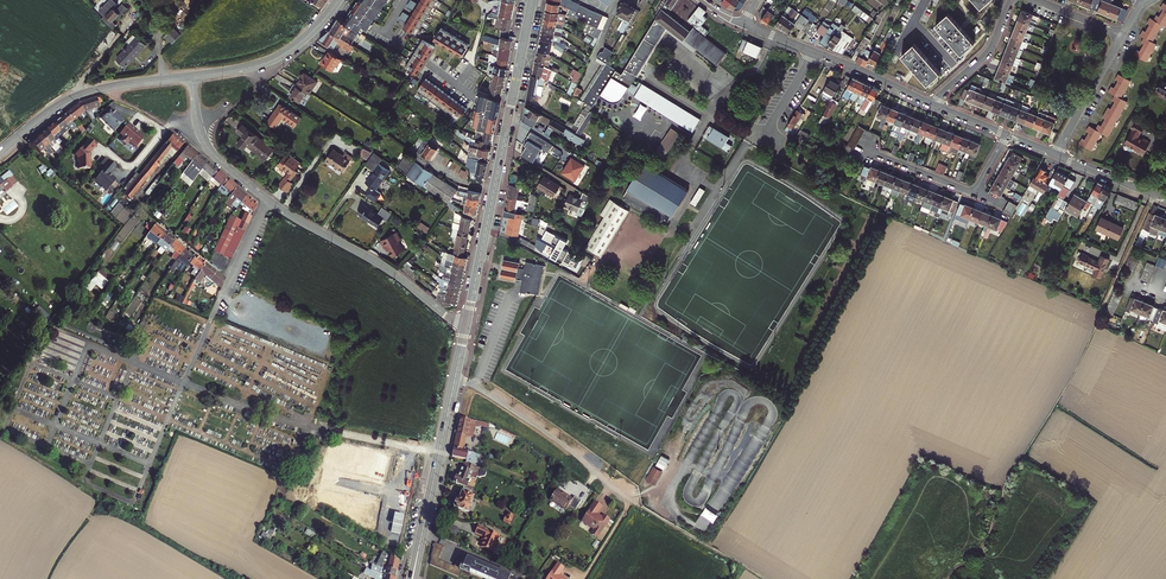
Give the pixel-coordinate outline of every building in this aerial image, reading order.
[(102,11),(99,14),(114,30),(118,26),(113,21),(126,7),(119,0),(108,0),(108,1),(102,7),(104,9),(102,11)] [(353,11),(345,23),(359,31),(367,20),(368,18),(373,21),(388,0),(361,0),(353,11)] [(404,27),(416,35),(438,0),(421,0),(404,27)] [(490,1),(489,3),(498,4),(497,13),(492,12),(488,16),(499,18),(500,15),(513,18),(517,2),(506,0),(493,0),(490,1)] [(548,2),(560,4),(601,22),(604,15),(571,0),(548,0),(548,2)] [(667,0),(663,0),(658,9),(661,11),(662,8),(664,6),(666,3),(667,0)] [(728,6),(736,10),(742,9),(747,0),(733,0),(728,6)] [(1094,9),(1098,0),(1082,0),(1080,5),(1090,9),(1091,7),(1094,9)] [(1107,15),(1112,3),(1113,0),(1098,0),(1094,9),(1097,10),(1097,11),(1107,15)] [(768,10),(762,19),(768,24),(782,3),(779,1),(778,2),(775,6),(772,4),(768,10)] [(601,22),(560,4),(548,2),(547,8),(559,11),(560,7),(568,10),(566,15),(585,22),(599,27),(601,22)] [(637,9),(625,2),(618,13),(621,14),(619,17),(625,20),(620,30),(624,32),(626,29),(628,25),(637,9)] [(1164,2),(1161,7),(1163,8),(1159,16),(1157,15),(1154,20),(1150,17),(1147,22),(1149,24),(1145,31),(1143,30),(1140,35),(1144,37),(1141,42),(1144,43),(1139,51),(1137,49),(1134,55),(1146,61),(1156,44),(1152,42),(1162,24),(1165,26),(1165,4),(1164,2)] [(1118,18),(1122,20),(1128,9),(1112,3),(1107,15),(1118,20),(1118,18)] [(856,4),(852,9),(864,17),(867,12),(856,4)] [(707,11),(700,6),(689,20),(695,25),(704,15),(707,11)] [(760,18),(762,19),(768,10),(763,7),(759,14),(760,18)] [(783,29),(796,10),(792,7),(791,9),(788,7),(776,24),(783,29)] [(666,27),(684,40),(686,38),(691,31),(662,8),(661,11),(625,68),(636,75),(666,27)] [(637,9),(628,25),(631,27),(640,11),(637,9)] [(546,10),(545,17),(565,22),(566,18),(558,16),(559,13),(546,10)] [(795,25),(802,14),(796,10),(783,29),(789,33),(795,25)] [(1032,19),(1034,14),(1023,10),(1019,19),(1030,24),(1032,19)] [(975,42),(949,12),(936,24),(962,53),(975,42)] [(795,25),(802,30),(810,19),(804,15),(802,14),(795,25)] [(499,18),(488,16),(487,23),(490,24),(490,22),(492,23),(493,21),(499,23),(502,23),(501,28),(502,28),(511,30),(513,18),(500,15),(499,18)] [(601,22),(599,27),(603,29),(605,24),(609,17),(604,15),(601,22)] [(703,34),(707,29),(702,25),(707,18),(704,15),(695,25),(694,27),(703,34)] [(802,30),(807,33),(813,24),(817,18),(812,15),(812,16),(810,19),(802,30)] [(545,17),(543,25),(563,29),(564,25),(565,22),(545,17)] [(338,18),(330,31),(351,44),(359,31),(345,23),(338,18)] [(1015,27),(1027,32),(1030,24),(1019,19),(1015,27)] [(595,37),(599,39),(603,29),(599,27),(585,22),(581,30),(595,37)] [(828,46),(840,27),(833,23),(820,42),(827,47),(828,46)] [(807,33),(813,37),(818,31),(819,28),(813,24),(807,33)] [(846,26),(842,24),(840,27),(828,46),(834,48),(832,52),(842,56),(852,41),(841,33),(846,26)] [(543,25),(542,32),(561,36),(562,36),(563,29),(543,25)] [(703,34),(694,27),(691,31),(686,38),(698,47),(706,37),(705,36),(703,34)] [(1015,27),(1012,36),(1023,40),(1027,32),(1015,27)] [(181,34),(174,28),(165,36),(172,43),(181,34)] [(469,45),(441,28),(434,40),(462,57),(469,45)] [(134,33),(130,30),(123,38),(126,41),(134,33)] [(351,53),(355,46),(351,44),(330,31),(329,30),(319,39),(334,48),(338,43),(342,46),(341,47),(351,53)] [(542,32),(540,39),(552,41),(554,42),(557,43),(564,49),(567,45),(560,42),(562,36),(561,36),(542,32)] [(126,41),(130,44),(117,58),(126,67),(146,45),(134,33),(126,41)] [(510,35),(501,33),(500,36),(501,37),(501,40),(484,35),(483,39),(500,44),(500,45),(501,45),(512,48),(513,40),(509,39),(510,35)] [(888,34),(883,43),(886,45),(892,36),(888,34)] [(1009,44),(1020,48),(1023,50),(1026,41),(1023,40),(1012,36),(1009,44)] [(698,47),(718,64),(727,53),(706,37),(698,47)] [(868,62),(873,51),(866,48),(870,42),(864,38),(856,50),(861,52),(857,62),(866,66),(868,62)] [(435,47),(423,39),(406,67),(417,75),(435,47)] [(540,39),(538,51),(547,53),(550,54),(552,41),(540,39)] [(739,49),(758,57),(763,47),(744,39),(739,49)] [(562,51),(564,49),(557,43),(555,46),(562,51)] [(868,62),(875,66),(886,45),(883,43),(878,51),(875,49),(868,62)] [(942,72),(915,43),(902,54),(928,84),(942,72)] [(1006,52),(1017,57),(1020,48),(1009,44),(1006,52)] [(512,48),(501,45),(500,50),(495,49),(494,55),(498,57),(510,60),(512,48)] [(538,51),(535,63),(545,66),(548,67),(549,63),(550,63),(551,55),(550,54),(547,53),(538,51)] [(611,56),(601,51),(597,57),(607,63),(611,56)] [(328,52),(324,59),(322,58),(319,63),(332,71),(336,65),(337,66),(341,59),(328,52)] [(1021,59),(1017,57),(1006,52),(1002,60),(1013,65),(1018,67),(1021,59)] [(510,60),(498,57),(497,65),(508,67),(510,60)] [(508,67),(497,65),(492,64),(492,61),(484,60),(483,62),(486,62),(486,64),(490,65),(488,70),(496,72),(507,75),(508,67)] [(1002,60),(999,69),(1010,74),(1013,65),(1002,60)] [(535,63),(532,76),(543,78),(545,80),(549,83),(552,69),(548,67),(545,66),(535,63)] [(616,69),(607,63),(583,101),(593,106),(600,96),(616,69)] [(637,87),(631,83),(636,75),(625,68),(622,73),(616,69),(600,96),(610,101),(613,102),(617,102),(622,98),(628,90),(679,122),(694,131),(701,119),(640,82),(637,87)] [(999,69),(995,78),(1006,83),(1010,74),(999,69)] [(573,81),(578,84),(583,74),(579,71),(577,70),(572,81),(573,81)] [(507,75),(496,72),(495,74),(490,73),(489,76),(492,79),(505,84),(506,82),(507,75)] [(302,78),(297,86),(307,92),(310,94),(318,81),(305,73),(304,74),(302,73),(300,74),(300,76),(300,77),(302,78)] [(1107,136),(1127,102),(1120,98),(1130,80),(1118,73),(1115,78),(1118,80),(1114,87),(1111,86),(1108,91),(1115,95),(1112,100),(1115,101),(1111,108),(1108,107),(1105,112),(1103,116),(1105,118),(1101,125),(1098,124),(1095,129),(1089,126),(1086,131),(1089,132),(1084,139),(1082,138),(1079,143),(1091,150),(1101,132),(1107,136)] [(532,76),(528,98),(538,100),(539,94),(537,94),(538,85),(544,86),(545,80),(543,78),(532,76)] [(849,100),(850,97),(860,80),(854,77),(842,96),(849,100)] [(466,109),(426,78),(417,90),(458,120),(466,109)] [(488,95),(501,100),(505,84),(492,79),(488,95)] [(831,100),(842,82),(838,79),(836,82),(830,79),(821,95),(831,100)] [(1162,79),(1156,88),(1165,94),(1165,81),(1162,79)] [(857,101),(867,83),(860,80),(850,97),(857,101)] [(573,81),(567,94),(572,96),(578,84),(573,81)] [(874,87),(867,83),(857,101),(863,105),(874,87)] [(291,96),(301,103),(307,92),(297,86),(291,96)] [(579,96),(583,89),(578,86),(574,93),(579,96)] [(874,87),(863,105),(861,108),(865,110),(866,107),(869,109),(876,98),(880,90),(874,87)] [(961,98),(975,104),(980,92),(981,89),(977,87),(975,90),(971,89),(970,91),(965,89),(961,98)] [(501,100),(488,95),(480,91),(478,101),(476,112),(474,123),(483,128),(484,128),(495,130),(499,112),(501,100)] [(988,96),(980,92),(975,104),(984,107),(988,96)] [(988,96),(984,107),(992,110),(996,99),(988,96)] [(992,110),(1000,114),(1006,98),(1002,97),(1000,101),(996,99),(992,110)] [(96,98),(78,105),(83,113),(92,122),(94,120),(90,110),(99,107),(96,98)] [(1006,98),(1000,114),(1008,117),(1013,105),(1015,102),(1006,98)] [(819,122),(826,126),(838,105),(831,101),(819,122)] [(641,119),(648,107),(641,103),(634,115),(641,119)] [(276,127),(283,117),(296,126),(301,118),(280,104),(268,122),(276,127)] [(885,124),(887,119),(892,108),(882,104),(878,115),(884,118),(881,127),(883,128),(885,124)] [(83,113),(78,105),(65,115),(72,122),(83,113)] [(1008,117),(1017,120),(1022,109),(1013,105),(1008,117)] [(1017,120),(1025,124),(1030,112),(1031,108),(1023,105),(1022,109),(1017,120)] [(553,120),(526,106),(523,120),(534,126),(538,118),(549,124),(550,125),(553,120)] [(892,108),(887,119),(890,120),(895,122),(900,111),(892,108)] [(111,109),(102,119),(115,131),(125,120),(120,116),(119,117),(117,115),(111,109)] [(563,135),(562,135),(571,140),(572,139),(582,145),(586,140),(581,136),(595,114),(591,110),(589,112),(587,116),(580,127),(578,131),(576,134),(567,128),(563,135)] [(797,110),(785,130),(795,135),(804,119),(806,120),(811,112),(808,110),(805,114),(797,110)] [(908,114),(900,111),(895,122),(894,126),(899,128),(896,134),(899,135),(908,114)] [(1030,112),(1025,124),(1033,127),(1038,116),(1030,112)] [(1039,112),(1038,116),(1033,127),(1042,130),(1048,115),(1039,112)] [(575,124),(580,127),(587,116),(581,113),(575,124)] [(908,114),(899,135),(898,138),(901,139),(904,130),(910,132),(916,118),(908,114)] [(72,122),(65,115),(60,119),(69,130),(71,131),(76,127),(72,122)] [(1048,115),(1042,130),(1051,134),(1057,119),(1048,115)] [(924,121),(916,118),(910,132),(915,134),(912,140),(915,141),(924,121)] [(69,130),(60,119),(54,125),(63,135),(69,130)] [(563,135),(567,128),(553,120),(550,125),(545,133),(549,135),(553,129),(563,135)] [(924,121),(915,141),(914,144),(917,146),(922,133),(927,135),(932,124),(924,121)] [(1145,125),(1137,121),(1132,129),(1133,130),(1131,133),(1125,143),(1144,154),(1150,143),(1148,142),(1149,141),(1143,138),(1142,139),(1138,137),(1139,136),(1139,135),(1140,134),(1141,134),(1145,125)] [(119,134),(123,137),(124,136),(121,134),(124,130),(127,132),(132,126),(129,123),(119,134)] [(244,149),(247,146),(265,161),(275,149),(243,123),(237,131),(243,136),(237,143),(244,149)] [(934,142),(935,138),(940,127),(932,124),(927,135),(926,139),(934,142)] [(63,135),(54,125),(46,131),(55,142),(63,135)] [(85,130),(80,125),(77,127),(82,133),(85,130)] [(729,137),(710,125),(703,136),(728,151),(732,145),(726,142),(729,137)] [(864,133),(866,129),(859,125),(857,130),(864,133)] [(137,129),(132,126),(127,132),(124,130),(121,134),(124,136),(123,137),(120,140),(126,145),(129,142),(130,142),(137,148),(142,142),(142,140),(145,137),(139,133),(138,133),(136,131),(136,130),(137,129)] [(940,127),(935,138),(938,139),(943,142),(948,131),(940,127)] [(464,131),(463,133),(469,137),(488,141),(492,142),(495,130),(484,128),(484,129),(479,128),(478,136),(476,135),(464,131)] [(673,145),(680,135),(674,131),(672,129),(654,155),(662,161),(673,145)] [(796,137),(804,142),(809,134),(801,129),(796,137)] [(55,142),(46,131),(41,136),(51,148),(55,152),(60,148),(55,142)] [(949,151),(951,145),(956,134),(948,131),(943,142),(941,147),(949,151)] [(554,146),(531,132),(527,140),(529,141),(526,146),(527,147),(522,155),(536,164),(541,155),(540,154),(543,150),(549,153),(554,146)] [(138,176),(125,191),(123,194),(129,199),(169,151),(174,155),(177,150),(178,151),(184,143),(173,133),(138,176)] [(469,137),(463,133),(461,137),(467,141),(468,139),(471,140),(470,145),(486,149),(488,141),(469,137)] [(957,153),(959,148),(964,137),(956,134),(951,145),(949,151),(952,152),(952,151),(957,153)] [(731,135),(727,141),(733,144),(736,138),(731,135)] [(52,153),(49,149),(51,148),(41,136),(36,140),(50,156),(52,158),(53,157),(51,154),(52,153)] [(972,140),(964,137),(959,148),(967,151),(972,140)] [(416,161),(407,154),(398,167),(449,203),(448,204),(450,206),(450,207),(458,213),(461,209),(450,201),(458,190),(425,167),(440,147),(428,139),(426,141),(425,141),(418,151),(421,153),(416,161)] [(50,156),(36,140),(30,145),(46,159),(50,156)] [(96,146),(89,140),(78,151),(78,150),(74,154),(75,154),(74,155),(77,157),(77,161),(78,163),(78,169),(90,169),(90,167),(91,167),(91,162),(90,161),(89,161),(89,158),(90,157),(90,154),(89,153),(90,152),(96,146)] [(981,144),(972,140),(967,151),(970,152),(976,155),(981,144)] [(188,159),(192,162),(198,154),(191,148),(188,145),(162,178),(148,195),(141,205),(146,209),(161,189),(160,188),(174,170),(173,170),(176,166),(180,170),(188,159)] [(486,149),(470,145),(469,151),(489,155),(491,149),(486,149)] [(370,152),(362,148),(359,156),(366,160),(370,152)] [(333,149),(326,160),(343,172),(353,158),(346,153),(343,156),(333,149)] [(843,153),(850,157),(852,153),(845,149),(843,153)] [(1020,162),(1024,155),(1014,149),(1005,164),(1016,170),(1020,173),(1024,165),(1020,162)] [(489,155),(469,151),(469,153),(468,156),(479,159),(488,161),(489,155)] [(365,165),(374,171),(366,182),(371,187),(365,195),(375,202),(382,193),(376,190),(390,171),(379,163),(383,158),(374,152),(365,165)] [(564,172),(576,180),(589,160),(576,153),(564,172)] [(198,154),(192,162),(182,174),(193,182),(201,170),(208,162),(198,154)] [(285,177),(285,178),(279,186),(288,193),(291,189),(289,188),(291,186),(293,183),(290,182),(290,181),(297,172),(295,170),(301,163),(292,156),(289,159),(285,156),(278,165),(285,170),(286,170),(289,173),(290,173),(288,176),(287,175),(287,174),(284,177),(285,177)] [(479,159),(468,156),(467,163),(475,165),(474,166),(477,167),(476,173),(485,175),(488,163),(479,161),(479,159)] [(103,171),(95,181),(107,190),(116,181),(108,174),(109,173),(110,174),(116,167),(109,161),(102,170),(103,171)] [(208,162),(201,170),(211,178),(218,170),(208,162)] [(624,197),(663,220),(668,213),(673,216),(689,190),(684,186),(644,162),(628,189),(624,197)] [(874,186),(876,181),(881,170),(872,166),(865,163),(864,164),(859,174),(862,175),(861,177),(862,180),(864,181),(866,180),(867,177),(874,180),(870,189),(873,190),(874,186)] [(1011,179),(1016,170),(1005,164),(1000,172),(1011,179)] [(1035,176),(1030,184),(1040,190),(1034,200),(1038,203),(1048,185),(1049,184),(1045,181),(1049,174),(1046,172),(1047,171),(1042,168),(1037,177),(1035,176)] [(51,169),(45,174),(52,181),(58,175),(51,169)] [(964,171),(960,169),(956,179),(960,181),(964,171)] [(218,170),(211,178),(214,181),(212,183),(213,184),(210,187),(216,192),(218,190),(219,187),(228,179),(218,170)] [(876,181),(885,184),(889,173),(881,170),(876,181)] [(1048,185),(1060,192),(1069,177),(1057,170),(1049,184),(1048,185)] [(472,178),(484,181),(485,175),(476,173),(471,172),(472,178)] [(1006,187),(1011,179),(1000,172),(996,181),(1006,187)] [(5,176),(7,179),(7,180),(12,187),(17,183),(9,173),(5,176)] [(138,176),(135,173),(123,189),(125,191),(138,176)] [(890,192),(892,187),(897,176),(889,173),(885,184),(883,189),(890,192)] [(162,178),(159,175),(145,193),(148,195),(162,178)] [(513,176),(511,182),(521,184),(522,178),(513,176)] [(892,187),(901,190),(905,180),(897,176),(892,187)] [(6,192),(12,187),(7,180),(4,182),(0,177),(0,185),(6,192)] [(554,198),(561,187),(546,177),(538,188),(554,198)] [(1061,207),(1065,209),(1070,201),(1064,198),(1070,188),(1071,189),(1076,181),(1069,177),(1060,192),(1046,217),(1047,218),(1052,221),(1054,217),(1058,219),(1062,211),(1059,210),(1061,207)] [(219,187),(218,190),(223,195),(222,195),(227,199),(237,187),(228,179),(219,187)] [(907,199),(909,194),(913,183),(905,180),(901,190),(906,193),(902,202),(905,203),(907,199)] [(1001,195),(1006,187),(996,181),(991,189),(1001,195)] [(1099,181),(1088,201),(1087,201),(1094,205),(1095,203),(1105,185),(1099,181)] [(909,194),(917,197),(922,186),(913,183),(909,194)] [(510,184),(507,197),(518,199),(520,187),(510,184)] [(1030,185),(1028,189),(1037,194),(1039,190),(1030,185)] [(1096,206),(1101,208),(1112,189),(1105,185),(1095,203),(1094,205),(1091,209),(1094,211),(1096,206)] [(700,186),(691,202),(696,205),(706,190),(700,186)] [(917,197),(925,200),(930,189),(922,186),(917,197)] [(235,199),(241,203),(247,195),(237,187),(227,199),(226,200),(230,205),(235,199)] [(925,200),(933,203),(937,193),(930,189),(925,200)] [(458,194),(463,196),(480,199),(482,192),(470,190),(469,192),(459,190),(458,194)] [(531,191),(529,202),(528,208),(534,212),(537,197),(531,191)] [(582,203),(588,206),(591,197),(590,197),(586,194),(584,193),(582,199),(570,195),(566,207),(579,212),(582,203)] [(934,215),(937,216),(945,196),(937,193),(933,203),(938,206),(934,215)] [(1065,209),(1078,217),(1087,201),(1088,201),(1075,193),(1070,201),(1065,209)] [(1115,203),(1123,206),(1127,207),(1135,211),(1138,202),(1134,200),(1118,194),(1115,203)] [(258,204),(247,195),(241,203),(239,205),(239,206),(242,208),(241,209),(245,212),(240,221),(231,216),(214,252),(231,260),(258,204)] [(480,199),(463,196),(462,200),(462,203),(479,206),(480,199)] [(950,210),(954,212),(959,201),(945,196),(937,216),(940,217),(942,212),(948,214),(950,210)] [(515,212),(516,207),(517,200),(518,199),(507,197),(504,210),(512,211),(515,212)] [(602,257),(630,211),(610,199),(601,215),(605,217),(586,248),(602,257)] [(520,201),(518,207),(526,209),(527,202),(520,201)] [(1007,205),(1015,210),(1018,206),(1010,201),(1007,205)] [(118,203),(110,213),(115,217),(123,208),(118,203)] [(475,216),(477,214),(479,206),(462,203),(460,203),(460,204),(461,205),(461,206),(462,206),(466,207),(465,212),(475,216)] [(955,218),(968,223),(975,207),(961,203),(955,218)] [(384,218),(364,204),(358,212),(378,226),(384,218)] [(1005,208),(1013,213),(1015,210),(1007,205),(1005,208)] [(973,220),(979,222),(984,211),(975,207),(968,223),(966,228),(969,229),(973,220)] [(1011,217),(1013,213),(1005,208),(1003,213),(1011,217)] [(522,219),(524,219),(525,215),(515,212),(512,211),(511,217),(509,216),(508,223),(507,228),(506,233),(518,236),(522,219)] [(982,234),(985,235),(993,215),(984,211),(979,222),(986,225),(982,234)] [(1159,233),(1165,218),(1156,214),(1155,215),(1151,213),(1145,229),(1158,235),(1159,233)] [(453,228),(459,229),(469,232),(471,220),(462,218),(461,215),(460,216),(458,215),(457,219),(455,219),(453,228)] [(1003,232),(1008,222),(1002,219),(993,215),(985,235),(987,237),(991,227),(1003,232)] [(1124,227),(1102,217),(1097,229),(1119,239),(1124,227)] [(146,226),(149,229),(154,222),(151,220),(146,226)] [(156,244),(157,242),(166,232),(156,223),(149,232),(155,236),(151,241),(156,245),(156,244)] [(182,233),(189,235),(192,229),(185,226),(182,233)] [(469,232),(459,229),(454,254),(464,256),(469,232)] [(578,269),(582,257),(562,249),(566,238),(546,231),(543,238),(557,243),(552,257),(557,258),(557,256),(566,259),(564,264),(578,269)] [(166,232),(157,242),(156,244),(157,245),(158,245),(166,252),(169,248),(176,240),(166,232)] [(397,232),(381,241),(386,249),(388,248),(393,257),(398,255),(399,256),(400,255),(400,254),(405,251),(399,241),(401,240),(397,232)] [(147,235),(143,241),(147,244),(151,238),(147,235)] [(168,262),(172,265),(179,256),(186,248),(176,240),(169,248),(174,252),(172,255),(173,256),(168,262)] [(543,252),(551,255),(556,245),(549,241),(543,252)] [(179,256),(172,265),(170,267),(174,270),(183,258),(190,264),(196,256),(186,248),(179,256)] [(464,256),(454,254),(448,253),(446,251),(443,257),(447,259),(466,263),(468,257),(464,256)] [(1101,278),(1109,259),(1102,255),(1099,261),(1089,257),(1090,256),(1083,252),(1079,261),(1096,269),(1093,274),(1101,278)] [(196,256),(190,264),(199,272),(206,264),(196,256)] [(466,263),(447,259),(445,266),(465,270),(466,263)] [(519,262),(503,259),(499,277),(515,281),(515,278),(521,279),(521,282),(519,291),(539,295),(545,265),(525,261),(523,268),(518,267),(519,262)] [(465,270),(445,266),(441,263),(440,267),(443,269),(442,271),(444,272),(464,277),(465,270)] [(225,279),(222,277),(206,264),(199,272),(195,279),(194,281),(199,284),(204,276),(221,289),(225,279)] [(444,272),(442,271),(439,269),(438,276),(442,279),(462,283),(464,277),(444,272)] [(92,287),(96,283),(101,287),(106,280),(97,273),(88,284),(92,287)] [(442,279),(438,276),(436,280),(440,281),(440,284),(442,286),(461,290),(462,283),(442,279)] [(1057,281),(1051,278),(1048,283),(1053,287),(1057,281)] [(442,286),(440,284),(439,286),(441,287),(440,292),(460,296),(461,290),(442,286)] [(451,301),(458,303),(460,296),(440,292),(438,291),(437,298),(436,298),(436,299),(443,305),(450,307),(451,301)] [(1135,298),(1134,298),(1129,312),(1131,313),(1132,310),(1141,313),(1145,302),(1135,298)] [(1145,302),(1141,313),(1149,316),(1148,319),(1154,321),(1159,308),(1155,306),(1145,302)] [(1159,308),(1154,321),(1158,323),(1158,324),(1165,327),(1165,310),(1163,309),(1163,310),(1159,308)] [(490,424),(460,418),(457,435),(459,436),(458,439),(456,439),(454,448),(464,450),(467,437),(474,439),(477,426),(489,429),(490,424)] [(475,466),(476,458),(480,459),(481,456),(474,453),(464,450),(454,448),(452,456),(466,459),(465,463),(475,466)] [(405,489),(411,467),(344,450),(339,472),(405,489)] [(661,454),(657,464),(665,468),(670,458),(661,454)] [(465,463),(463,468),(462,468),(458,477),(457,476),(454,482),(466,487),(466,486),(470,476),(476,479),(477,477),(479,478),(484,476),(486,471),(475,466),(465,463)] [(656,484),(664,469),(654,465),(646,479),(656,484)] [(403,521),(409,499),(342,483),(337,504),(403,521)] [(469,495),(471,491),(472,488),(466,486),(466,487),(466,488),(463,487),(462,492),(461,491),(458,496),(460,497),(459,499),(458,501),(456,500),(456,502),(454,503),(453,505),(454,506),(453,508),(467,514),(467,512),(469,511),(470,509),(469,508),(474,497),(469,495)] [(581,501),(574,497),(573,499),(558,489),(550,499),(566,510),(569,506),(575,510),(581,501)] [(597,538),(610,519),(604,515),(603,517),(597,514),(602,506),(595,501),(582,521),(594,530),(591,534),(597,538)] [(604,504),(600,511),(606,514),(610,506),(604,504)] [(715,520),(718,513),(705,507),(702,514),(715,520)] [(509,524),(513,516),(509,514),(507,518),(505,517),(504,521),(509,524)] [(450,524),(448,534),(457,536),(460,527),(450,524)] [(499,537),(491,533),(492,532),(479,527),(476,535),(485,539),(481,548),(493,553),(495,547),(496,548),(499,541),(498,541),(499,537)] [(268,529),(266,534),(272,537),(275,532),(268,529)] [(316,535),(307,529),(304,534),(314,539),(316,535)] [(261,537),(270,542),(272,537),(266,534),(263,532),(261,537)] [(377,565),(376,566),(376,567),(398,571),(400,561),(383,552),(381,555),(388,559),(387,561),(389,562),(389,564),(384,563),(384,566),(377,565)] [(462,569),(484,578),(516,578),(467,558),(462,569)] [(375,573),(354,561),(353,564),(359,567),(357,570),(370,577),(378,578),(396,578),(375,573)] [(376,567),(376,566),(370,563),(369,566),(376,570),(375,573),(396,578),(398,571),(376,567)] [(557,563),(546,578),(565,578),(559,576),(565,568),(557,563)]
